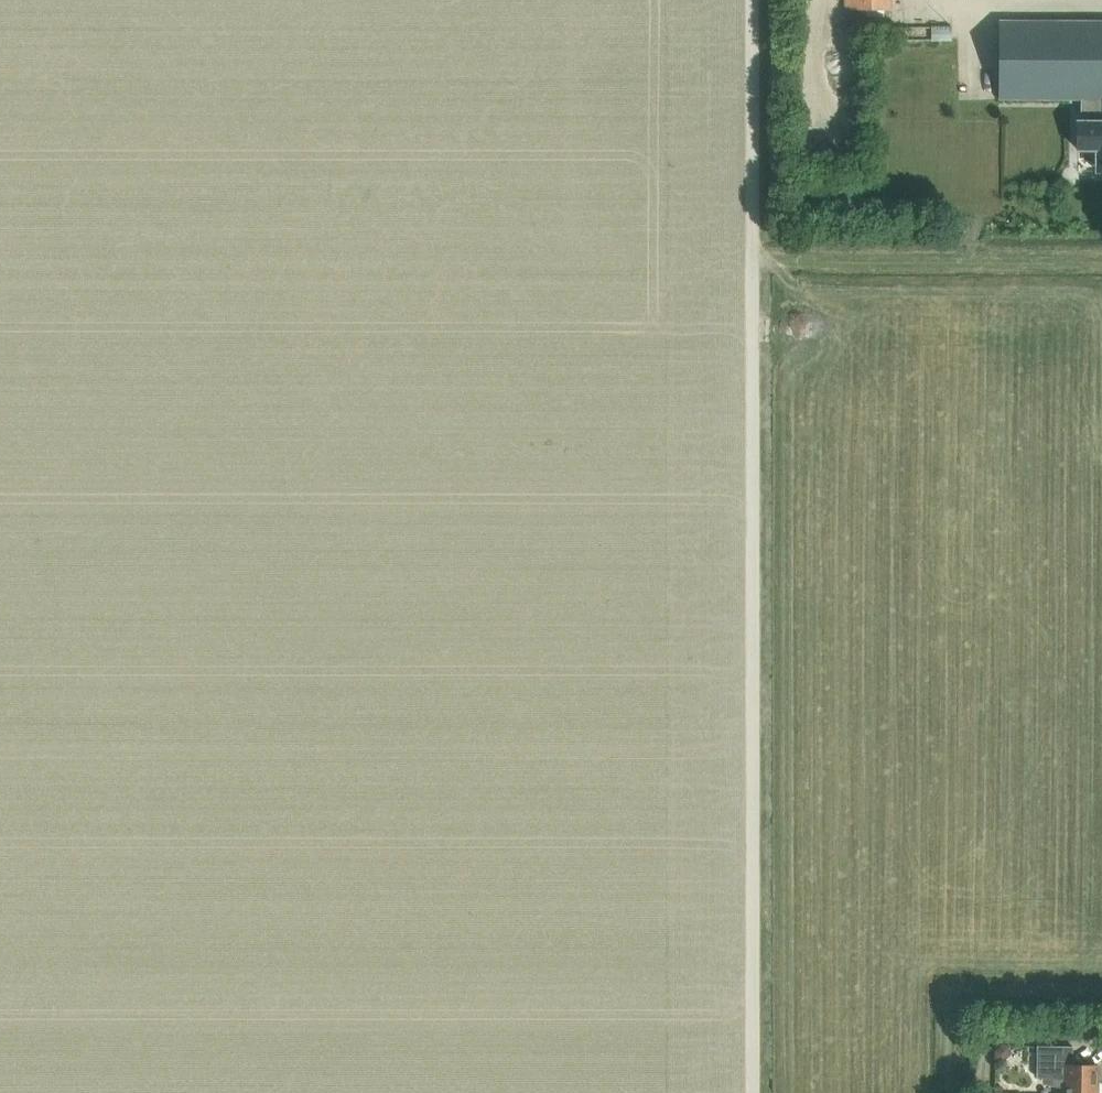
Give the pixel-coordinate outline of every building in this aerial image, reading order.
[(892,12),(891,0),(845,0),(845,12),(892,12)] [(1000,22),(1000,99),(1082,99),(1082,122),(1078,122),(1078,150),(1082,150),(1082,145),(1097,145),(1097,172),(1101,172),(1101,22),(1000,22)] [(937,31),(938,44),(953,44),(953,31),(937,31)] [(1098,1067),(1072,1066),(1072,1047),(1037,1046),(1036,1078),(1059,1078),(1059,1088),(1064,1088),(1064,1092),(1098,1092),(1098,1067)]
